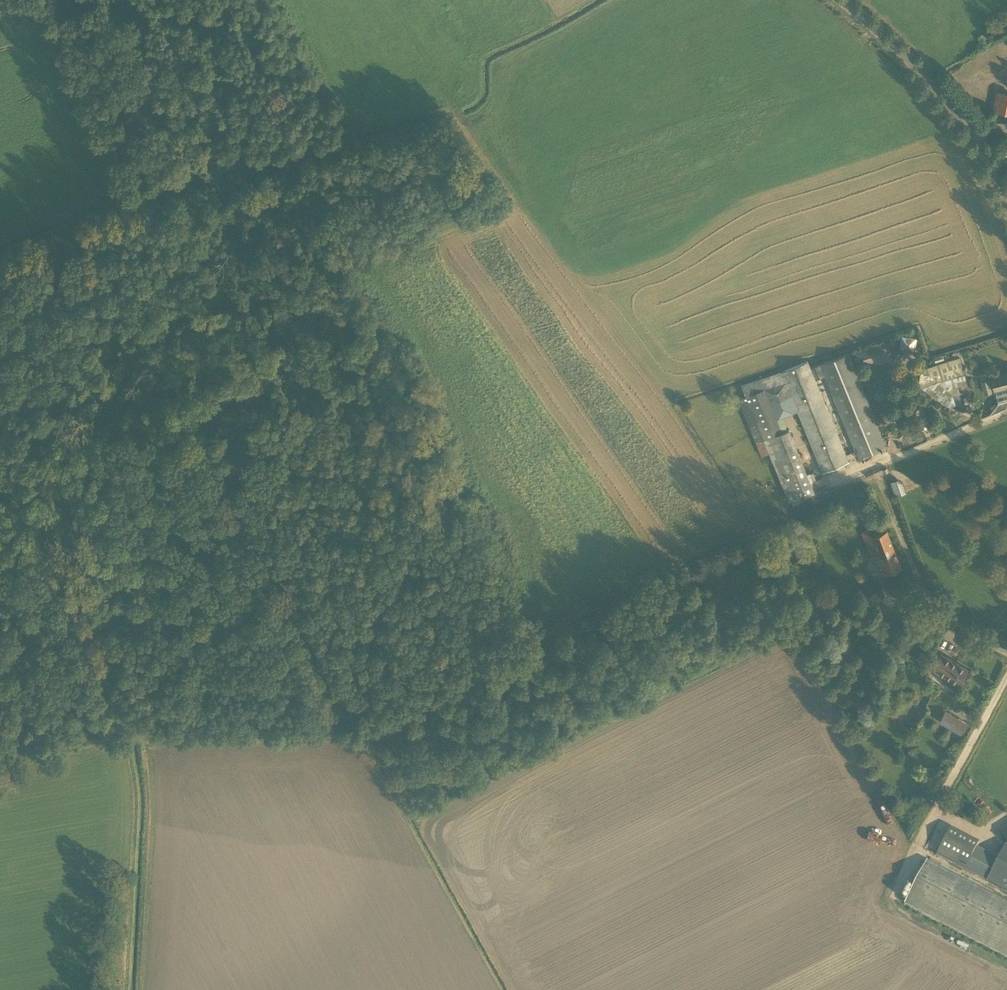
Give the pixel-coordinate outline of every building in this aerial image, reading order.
[(993,111),(1006,113),(1006,93),(997,91),(993,111)] [(915,350),(915,337),(901,337),(900,350),(915,350)] [(859,367),(886,357),(893,351),(888,340),(853,352),(859,367)] [(885,446),(848,353),(821,364),(811,368),(808,362),(782,373),(743,386),(747,397),(739,400),(762,456),(769,452),(789,501),(792,500),(793,505),(815,496),(803,465),(789,430),(788,431),(782,417),(797,411),(822,472),(848,461),(815,380),(826,375),(859,457),(885,446)] [(991,379),(994,390),(1002,388),(1002,386),(1006,384),(1006,375),(991,379)] [(992,393),(989,379),(981,381),(985,395),(992,393)] [(963,405),(970,403),(966,392),(959,394),(963,405)] [(915,419),(926,415),(920,402),(913,405),(910,409),(915,419)] [(898,495),(899,497),(907,493),(904,483),(900,480),(890,482),(894,493),(895,493),(897,494),(898,495)] [(901,567),(887,530),(884,523),(862,532),(872,558),(873,558),(879,555),(882,563),(886,573),(901,567)] [(959,685),(968,669),(940,653),(932,668),(950,680),(959,685)] [(960,734),(966,725),(944,713),(939,722),(960,734)] [(936,854),(973,873),(983,851),(977,848),(979,843),(959,833),(950,828),(936,854)] [(987,881),(1002,888),(1006,891),(1006,864),(998,859),(987,881)] [(998,899),(927,861),(914,885),(905,903),(1006,956),(1006,903),(998,899)]
